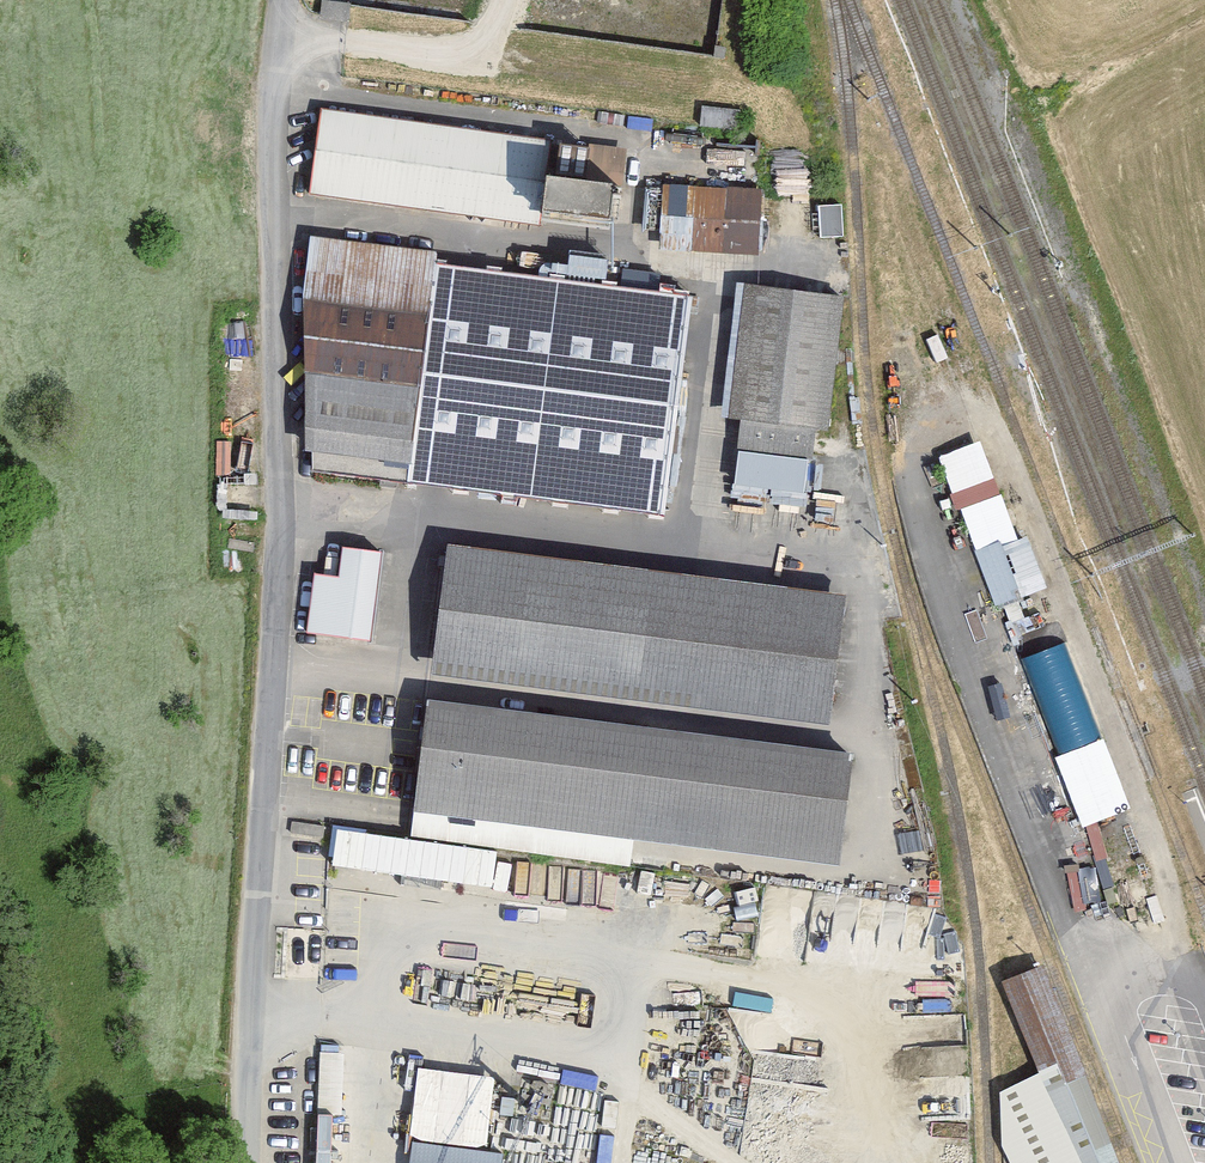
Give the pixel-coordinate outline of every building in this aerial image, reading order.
[(324,118),(313,199),(548,228),(558,147),(324,118)] [(750,191),(648,184),(643,251),(746,258),(750,191)] [(411,483),(439,252),(309,235),(305,469),(411,483)] [(415,488),(669,516),(694,297),(440,268),(415,488)] [(830,302),(762,293),(735,498),(803,507),(830,302)] [(981,440),(938,457),(994,607),(1039,592),(981,440)] [(365,634),(378,540),(338,535),(334,564),(312,561),(302,625),(365,634)] [(827,597),(427,549),(412,671),(812,720),(827,597)] [(1127,810),(1062,644),(1021,659),(1083,827),(1127,810)] [(389,805),(825,858),(841,733),(405,680),(389,805)] [(1108,892),(1145,890),(1144,876),(1107,878),(1108,892)] [(1042,972),(1006,986),(1034,1059),(996,1074),(1030,1162),(1116,1162),(1042,972)] [(412,1134),(410,1162),(500,1162),(502,1143),(412,1134)]
